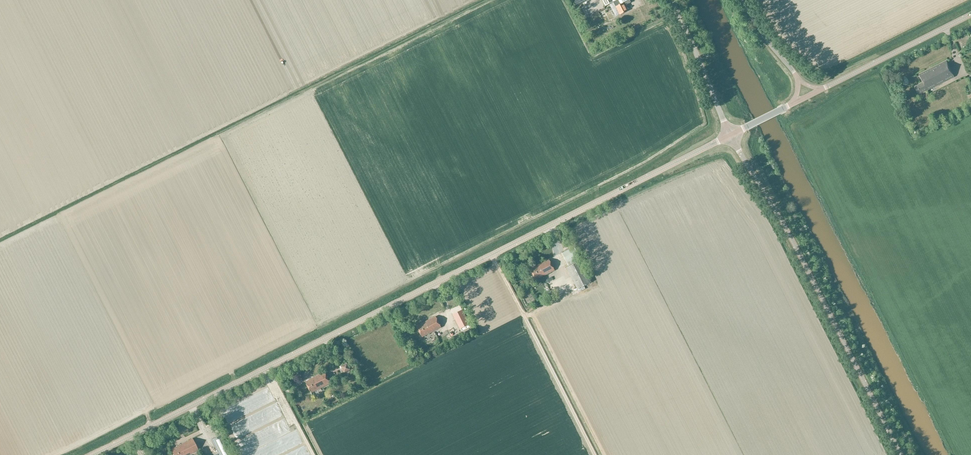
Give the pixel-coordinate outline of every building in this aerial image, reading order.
[(605,6),(613,2),(619,15),(627,11),(623,3),(628,0),(602,0),(605,6)] [(601,8),(597,10),(599,17),(605,15),(606,18),(610,17),(608,12),(603,14),(601,8)] [(925,91),(953,77),(945,61),(919,75),(923,83),(914,87),(917,95),(925,91)] [(567,264),(568,265),(578,260),(576,258),(579,256),(574,247),(573,248),(562,253),(567,264)] [(530,269),(535,280),(554,271),(549,260),(530,269)] [(591,282),(589,278),(580,261),(566,268),(577,289),(578,289),(579,292),(585,289),(584,286),(591,282)] [(462,310),(453,315),(460,329),(469,324),(462,310)] [(417,326),(422,337),(441,328),(435,316),(417,326)] [(340,366),(344,373),(351,370),(347,363),(340,366)] [(352,372),(360,389),(365,387),(357,370),(352,372)] [(325,372),(306,382),(311,392),(330,382),(325,372)] [(273,386),(270,375),(263,377),(266,388),(273,386)] [(286,413),(277,389),(270,391),(280,415),(286,413)] [(287,413),(282,415),(286,425),(292,422),(287,413)] [(219,454),(231,454),(221,435),(211,440),(219,454)] [(174,454),(189,454),(198,450),(193,439),(171,450),(174,454)]
